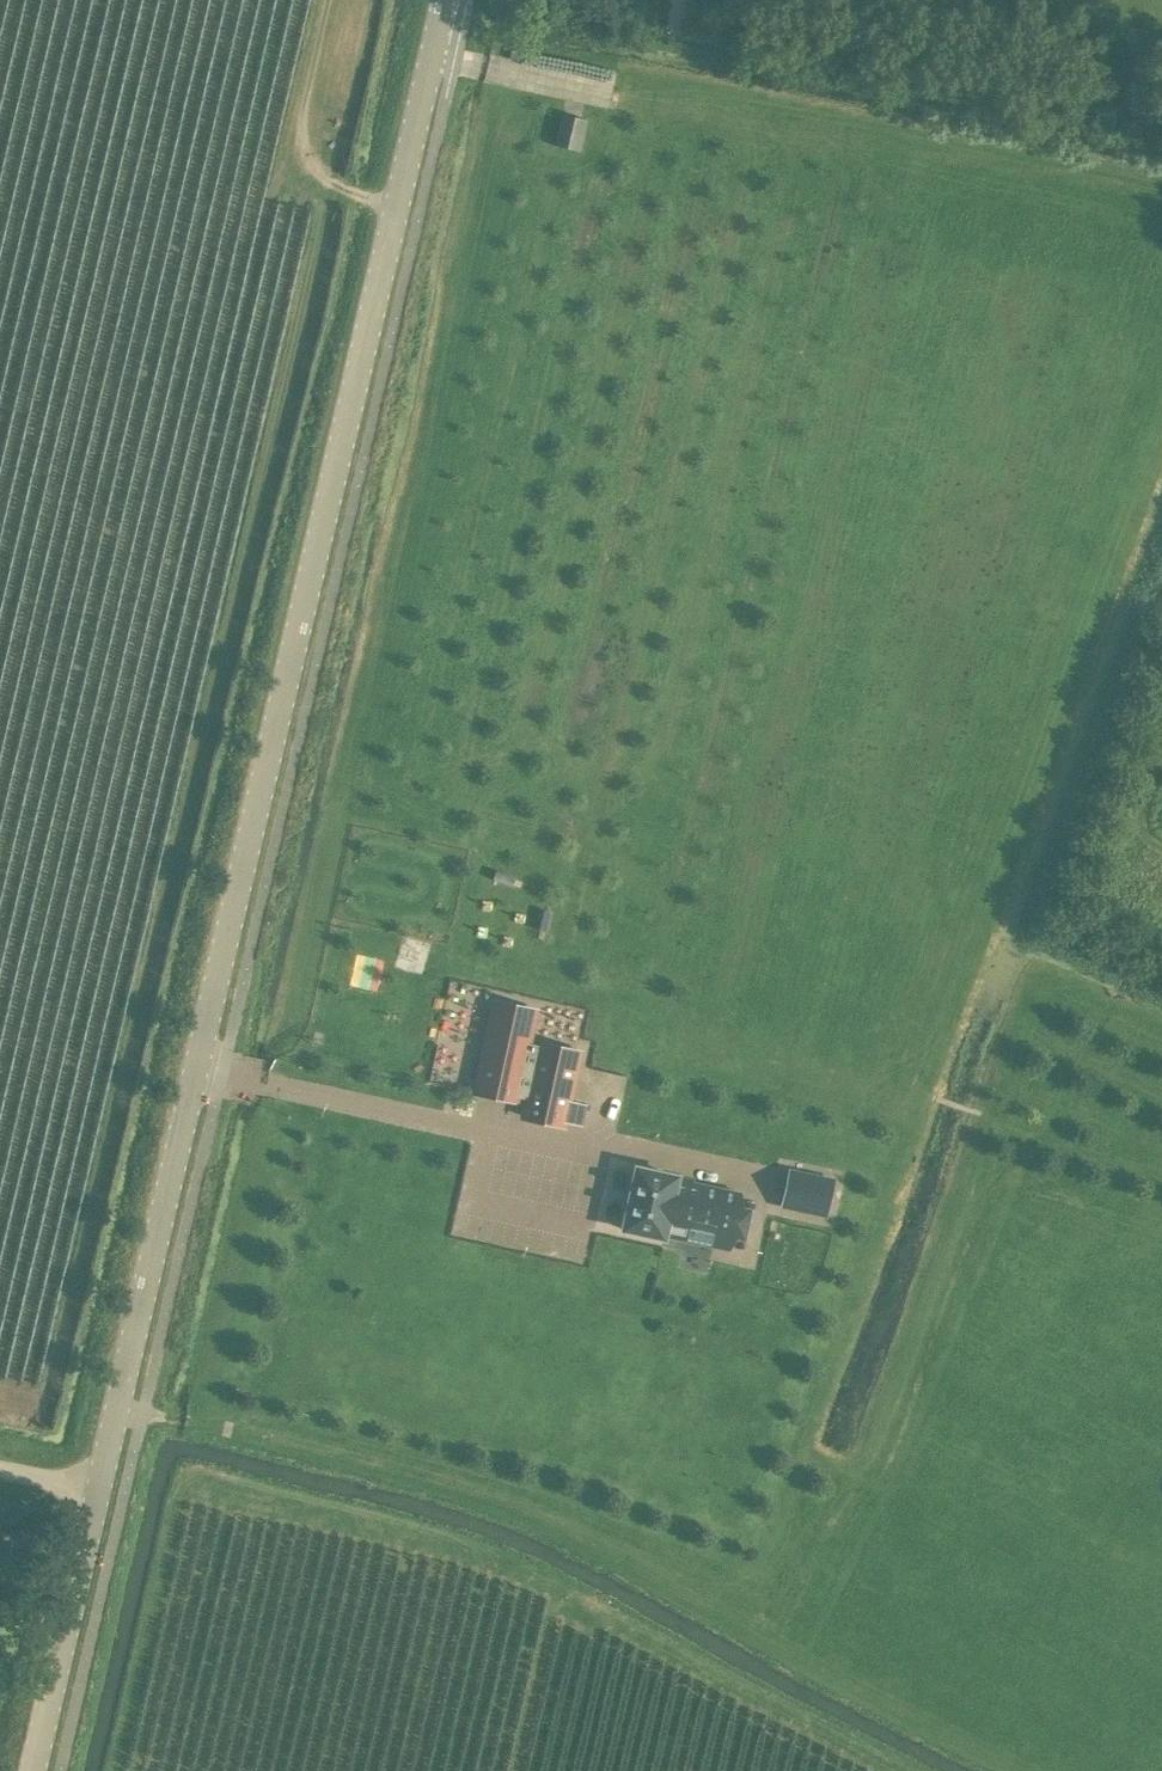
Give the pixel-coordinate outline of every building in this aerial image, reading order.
[(583,152),(589,121),(561,114),(555,146),(583,152)] [(496,1002),(477,1089),(479,1089),(518,1098),(519,1093),(529,1095),(525,1111),(567,1120),(582,1053),(540,1044),(539,1046),(530,1044),(534,1023),(537,1011),(496,1002)] [(639,1167),(625,1228),(673,1238),(674,1232),(728,1244),(748,1219),(741,1194),(684,1182),(686,1177),(639,1167)] [(795,1168),(787,1204),(831,1214),(839,1178),(795,1168)]
